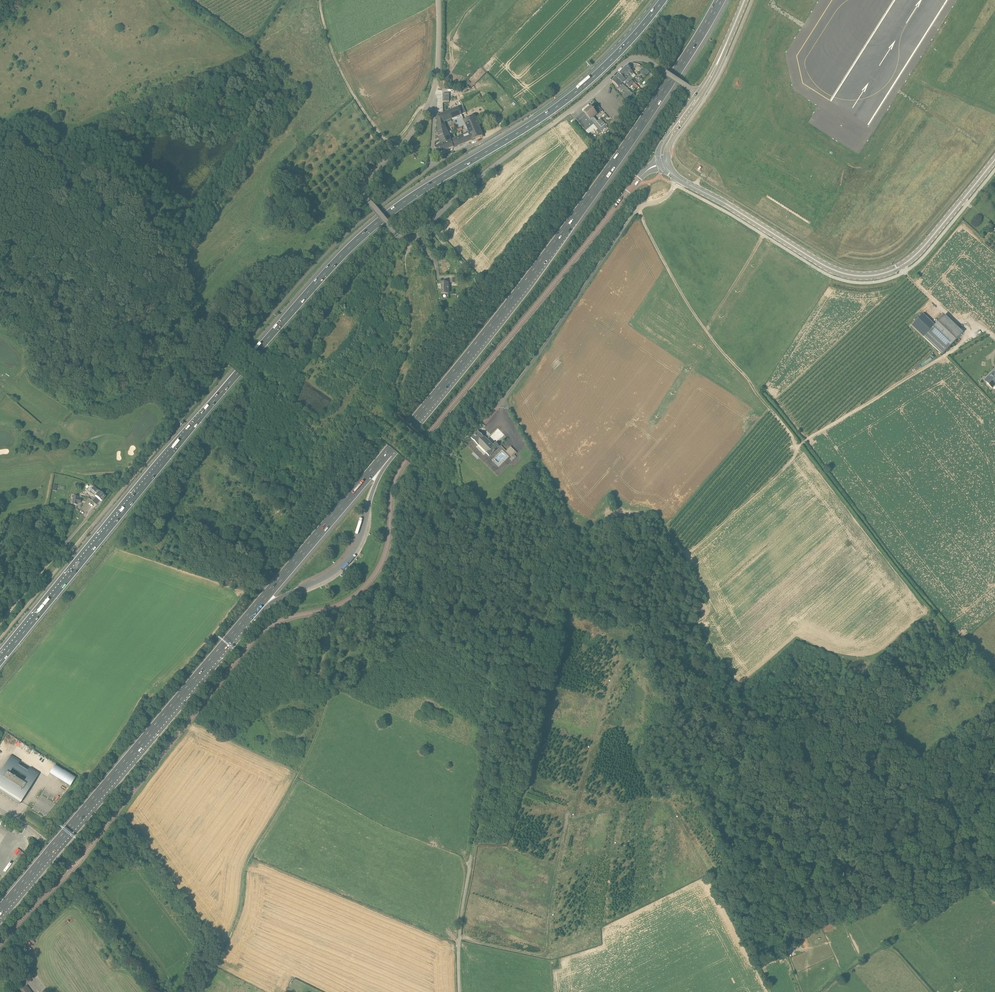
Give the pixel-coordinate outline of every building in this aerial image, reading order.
[(629,82),(632,78),(631,76),(633,74),(632,73),(632,72),(626,66),(619,73),(628,81),(629,82)] [(641,73),(647,77),(650,72),(644,68),(641,73)] [(625,84),(628,81),(619,73),(616,77),(622,84),(623,83),(625,84)] [(633,93),(622,84),(616,77),(612,81),(619,87),(619,86),(626,92),(622,96),(627,100),(633,93)] [(601,112),(595,105),(575,120),(586,132),(594,125),(600,132),(608,126),(601,118),(597,122),(594,119),(601,112)] [(444,122),(456,117),(462,115),(461,112),(460,109),(459,107),(441,114),(444,122)] [(438,130),(446,127),(445,125),(444,122),(441,114),(438,115),(438,130)] [(483,136),(475,116),(463,121),(468,132),(468,131),(472,141),(472,140),(483,136)] [(440,140),(450,136),(446,127),(438,130),(438,136),(440,140)] [(457,147),(466,143),(472,141),(468,131),(468,132),(468,133),(454,138),(457,147)] [(450,140),(450,138),(450,137),(450,136),(440,140),(442,144),(435,147),(437,151),(438,154),(457,147),(454,138),(450,140)] [(436,232),(434,231),(433,232),(440,242),(442,240),(439,236),(441,235),(437,231),(436,232)] [(941,355),(949,347),(931,329),(936,324),(924,312),(912,324),(924,336),(922,337),(941,355)] [(949,347),(963,333),(945,315),(936,324),(931,329),(949,347)] [(985,381),(993,388),(994,386),(994,370),(985,381)] [(493,446),(478,431),(470,439),(478,447),(477,448),(484,455),(482,457),(486,461),(500,446),(496,442),(493,446)] [(509,445),(505,449),(513,457),(516,453),(509,445)] [(103,501),(104,499),(103,499),(105,496),(99,491),(93,486),(91,489),(97,494),(91,501),(97,505),(100,501),(101,501),(102,501),(103,501)] [(79,507),(81,495),(71,494),(70,506),(79,507)] [(188,537),(191,529),(184,526),(181,533),(188,537)] [(24,767),(19,764),(21,760),(12,755),(0,774),(0,788),(8,793),(19,776),(12,772),(15,768),(21,772),(24,767)] [(56,764),(50,773),(71,786),(76,778),(56,764)] [(42,773),(32,767),(30,770),(24,767),(21,772),(29,777),(26,781),(19,776),(8,793),(23,803),(42,773)] [(798,950),(794,943),(786,948),(790,954),(798,950)] [(27,986),(32,982),(28,979),(24,982),(13,989),(15,991),(31,991),(27,986)]
